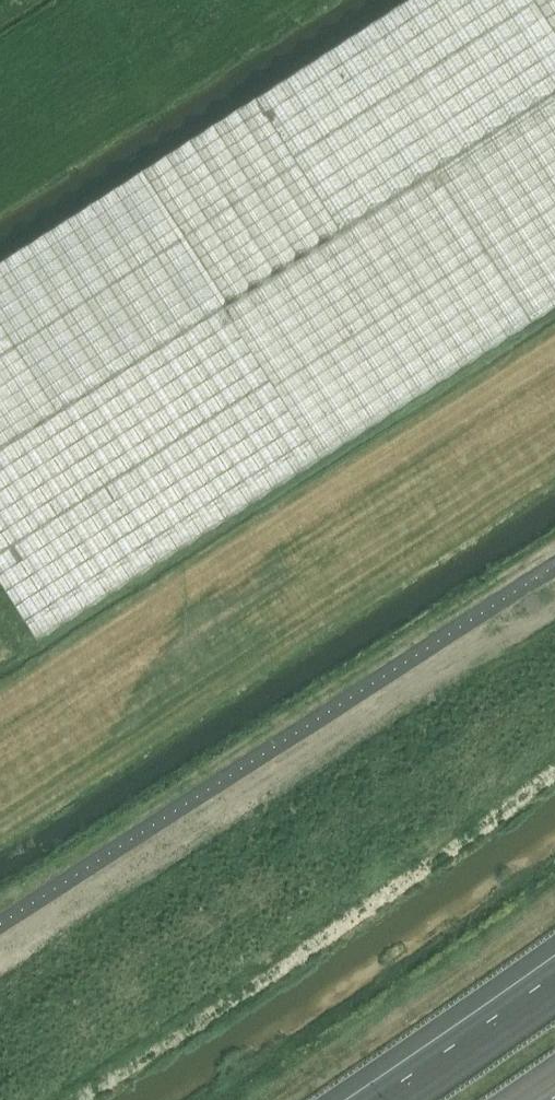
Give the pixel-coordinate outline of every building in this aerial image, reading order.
[(554,109),(554,0),(402,0),(0,259),(0,463),(554,109)] [(554,303),(554,109),(0,463),(0,578),(38,637),(554,303)]
